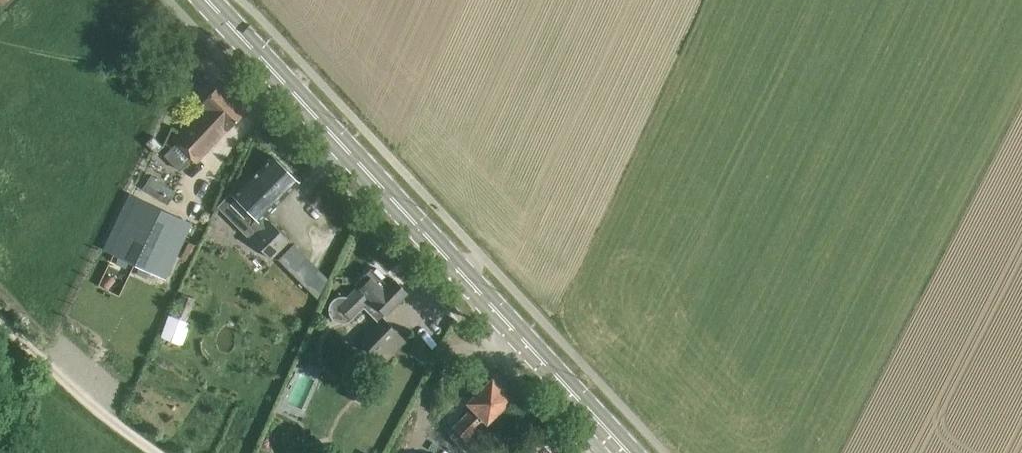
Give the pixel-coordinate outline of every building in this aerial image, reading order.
[(197,161),(245,109),(219,83),(203,101),(206,104),(173,140),(197,161)] [(163,144),(153,134),(145,141),(155,152),(163,144)] [(298,179),(272,154),(233,193),(256,216),(243,229),(270,258),(289,240),(270,220),(266,223),(261,218),(298,179)] [(165,204),(174,190),(150,175),(141,189),(165,204)] [(196,227),(138,198),(111,250),(167,276),(186,239),(188,240),(189,241),(196,227)] [(289,267),(305,251),(296,243),(281,258),(289,267)] [(374,269),(371,266),(355,282),(360,287),(350,297),(345,295),(340,295),(335,297),(332,299),(329,304),(329,307),(329,313),(333,318),(338,320),(344,321),(349,319),(354,314),(353,313),(362,304),(377,320),(357,339),(381,364),(406,340),(381,315),(407,290),(394,277),(388,283),(382,277),(385,274),(377,266),(374,269)] [(322,268),(306,284),(320,298),(330,277),(322,268)] [(187,319),(195,298),(177,292),(160,335),(183,343),(191,321),(187,319)] [(411,346),(426,363),(434,355),(419,338),(411,346)] [(362,401),(373,383),(359,375),(349,393),(362,401)] [(473,406),(452,425),(473,446),(494,425),(492,423),(501,414),(501,410),(498,406),(510,396),(508,394),(509,389),(505,386),(501,386),(492,377),(467,399),(473,406)]
